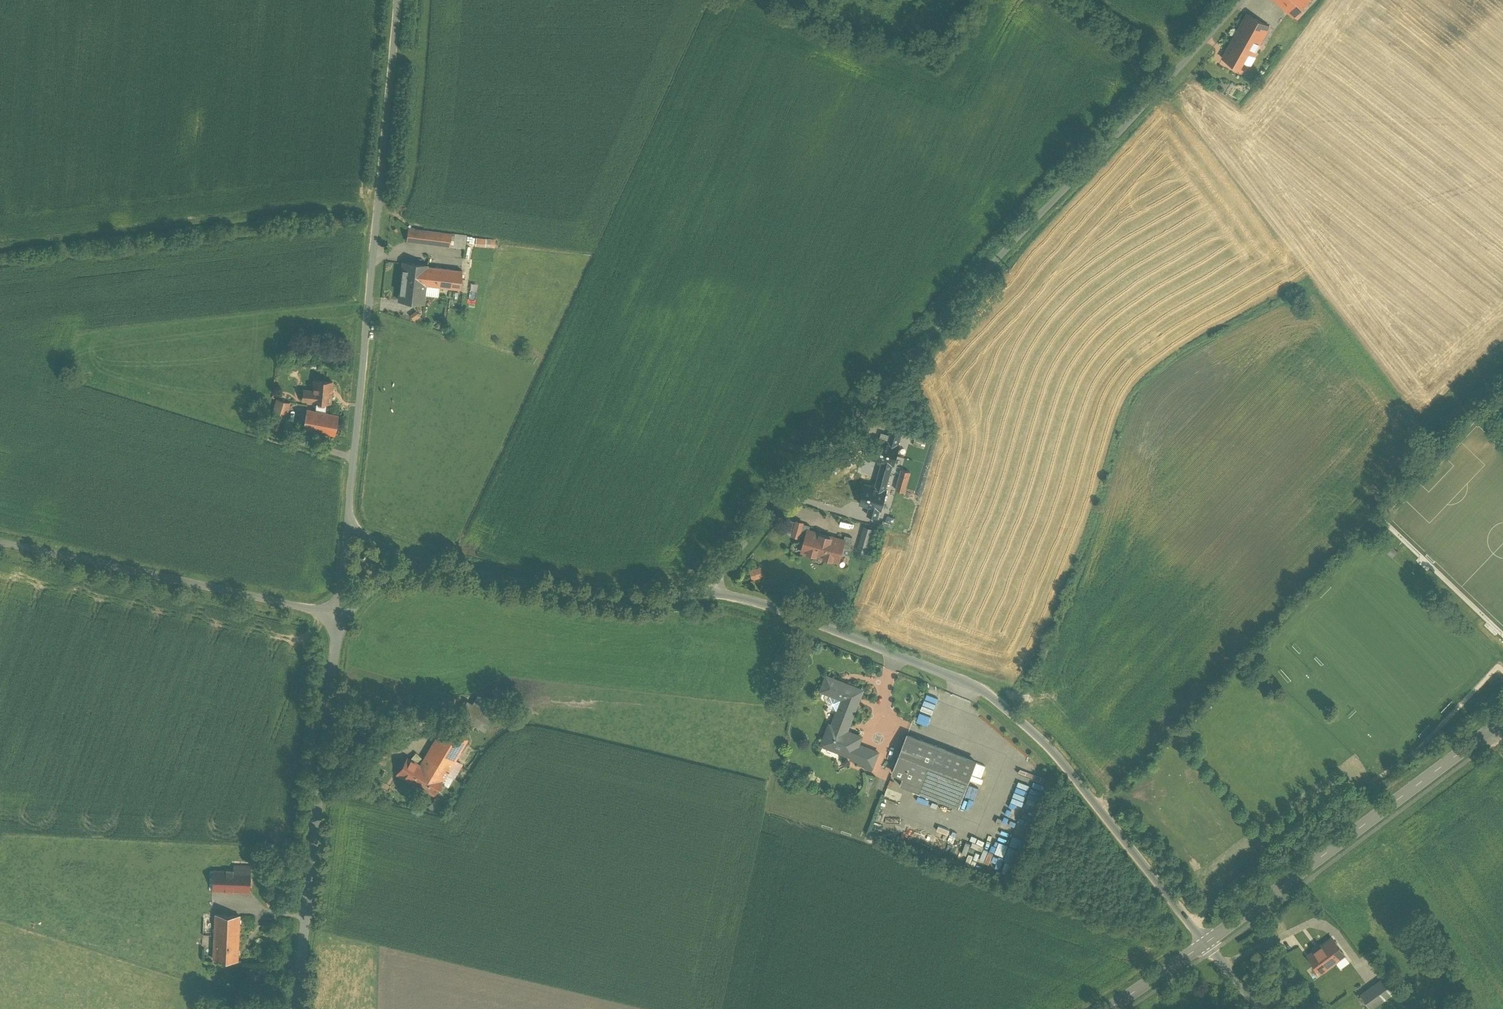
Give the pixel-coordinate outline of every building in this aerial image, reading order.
[(1295,17),(1310,0),(1277,0),(1295,17)] [(1249,52),(1249,53),(1253,56),(1270,26),(1248,14),(1232,42),(1249,52)] [(1249,52),(1232,42),(1223,58),(1240,68),(1249,53),(1249,52)] [(451,234),(408,228),(407,241),(450,246),(451,234)] [(493,240),(477,238),(476,245),(492,247),(493,240)] [(425,285),(428,265),(404,262),(400,301),(424,303),(426,285),(425,285)] [(425,285),(426,285),(465,290),(467,275),(462,274),(462,270),(428,265),(425,285)] [(318,402),(317,410),(326,412),(327,403),(331,403),(333,381),(315,379),(314,390),(313,401),(318,402)] [(303,400),(313,401),(314,390),(304,389),(303,400)] [(281,430),(290,403),(276,398),(267,426),(281,430)] [(268,409),(260,406),(258,413),(265,415),(268,409)] [(339,415),(326,412),(317,410),(308,408),(303,429),(335,435),(339,415)] [(891,433),(889,441),(879,438),(873,458),(883,461),(878,478),(888,481),(893,464),(895,464),(900,444),(899,444),(901,436),(891,433)] [(911,472),(902,469),(896,489),(905,492),(911,472)] [(878,478),(876,486),(866,483),(861,503),(870,506),(868,514),(878,517),(881,509),(882,509),(888,489),(886,489),(888,481),(878,478)] [(894,523),(884,520),(882,526),(892,529),(894,523)] [(811,525),(804,523),(800,534),(807,536),(809,530),(810,530),(811,525)] [(810,530),(809,530),(807,536),(803,550),(840,560),(844,546),(845,540),(844,540),(810,530)] [(853,537),(846,535),(844,540),(845,540),(844,546),(850,548),(853,537)] [(1398,551),(1390,543),(1385,549),(1393,557),(1398,551)] [(845,699),(841,707),(840,707),(833,725),(830,725),(823,744),(853,756),(854,756),(858,744),(861,737),(847,731),(863,690),(827,676),(822,690),(845,699)] [(410,700),(396,699),(394,710),(410,712),(410,700)] [(445,725),(421,765),(418,770),(433,780),(436,774),(445,778),(468,739),(445,725)] [(976,761),(908,734),(893,772),(962,798),(976,761)] [(879,752),(858,744),(854,756),(853,756),(852,759),(867,764),(866,767),(872,770),(879,752)] [(435,795),(445,778),(436,774),(433,780),(418,770),(421,765),(408,757),(399,772),(435,795)] [(252,865),(234,864),(234,871),(233,891),(250,891),(252,865)] [(234,871),(214,870),(213,890),(233,891),(234,871)] [(240,915),(216,914),(215,936),(230,937),(230,934),(239,934),(240,915)] [(230,937),(215,936),(214,959),(238,960),(239,934),(230,934),(230,937)] [(1338,944),(1317,960),(1329,976),(1350,961),(1338,944)] [(1388,974),(1375,984),(1385,999),(1399,989),(1388,974)] [(1385,999),(1375,984),(1361,994),(1371,1008),(1385,999)]
